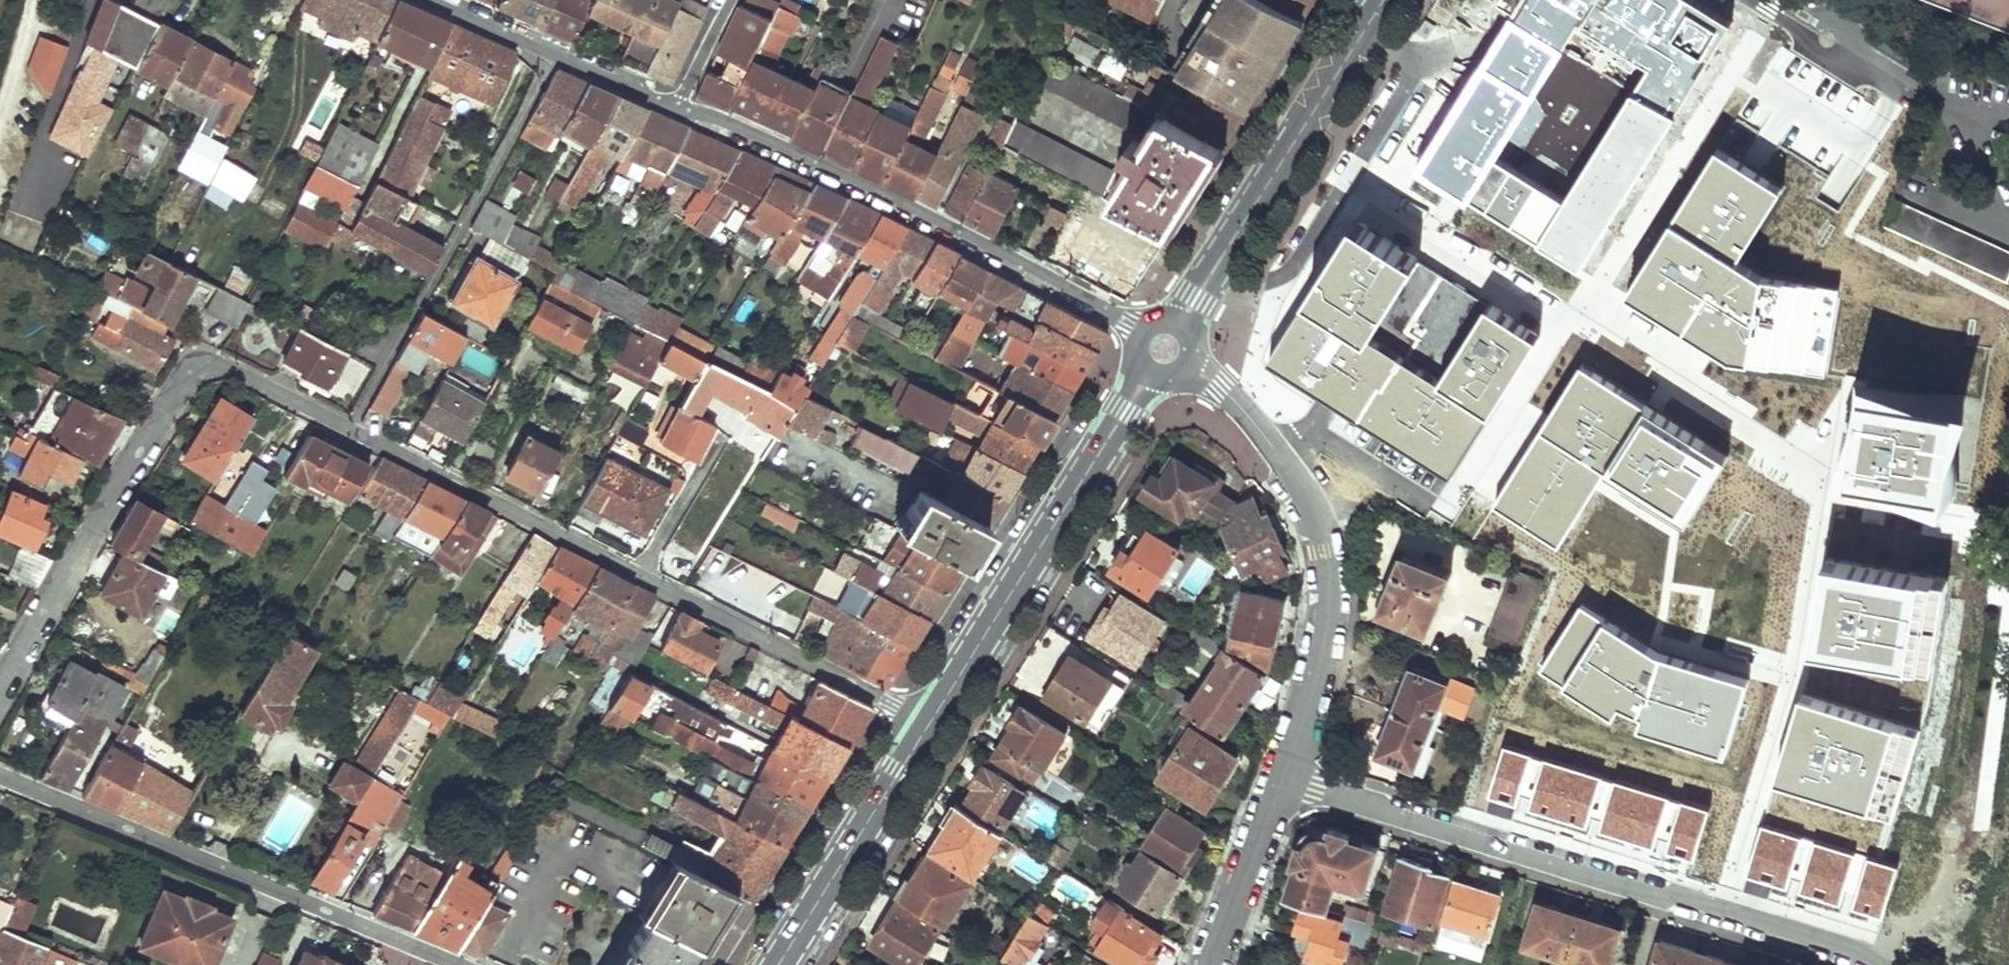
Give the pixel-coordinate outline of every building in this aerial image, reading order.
[(135,65),(156,21),(131,8),(114,0),(103,0),(84,39),(93,43),(49,134),(70,145),(114,55),(135,65)] [(131,8),(156,21),(157,21),(167,0),(135,0),(131,8)] [(299,4),(314,10),(319,0),(301,0),(299,4)] [(360,15),(355,28),(376,39),(396,0),(328,0),(360,15)] [(376,39),(418,61),(439,19),(412,7),(396,0),(376,39)] [(498,5),(521,14),(543,24),(555,0),(501,0),(498,5)] [(593,0),(555,0),(543,24),(559,31),(575,38),(587,13),(593,0)] [(642,0),(593,0),(587,13),(628,30),(642,0)] [(681,2),(677,0),(642,0),(628,30),(635,33),(623,59),(650,71),(681,2)] [(675,82),(710,8),(693,0),(682,0),(681,2),(650,71),(675,82)] [(794,0),(784,0),(783,2),(776,19),(734,109),(765,123),(796,137),(822,82),(826,75),(829,69),(822,66),(813,83),(774,67),(791,33),(794,34),(803,15),(799,12),(803,4),(794,0)] [(783,2),(778,0),(750,0),(747,5),(776,19),(783,2)] [(1164,0),(1115,0),(1155,20),(1164,0)] [(1186,70),(1230,0),(1213,0),(1173,62),(1186,70)] [(1308,17),(1275,0),(1230,0),(1186,70),(1183,75),(1196,81),(1250,109),(1267,83),(1296,37),(1308,17)] [(1319,0),(1275,0),(1308,17),(1316,5),(1319,0)] [(1509,5),(1521,13),(1511,29),(1424,167),(1473,197),(1500,153),(1583,20),(1592,26),(1593,24),(1641,54),(1640,55),(1653,64),(1571,198),(1544,241),(1583,267),(1598,243),(1651,156),(1688,96),(1685,94),(1698,73),(1702,75),(1728,31),(1725,18),(1712,10),(1710,13),(1688,0),(1508,0),(1509,5)] [(2008,32),(2008,0),(1931,0),(2008,32)] [(711,67),(699,93),(734,109),(776,19),(747,5),(742,2),(719,49),(734,57),(726,73),(711,67)] [(439,19),(418,61),(428,66),(450,24),(439,19)] [(171,74),(189,39),(157,21),(156,21),(135,65),(166,83),(171,74)] [(428,66),(425,72),(491,99),(512,51),(479,37),(450,24),(428,66)] [(1593,24),(1592,26),(1590,29),(1638,58),(1640,55),(1641,54),(1593,24)] [(21,79),(50,89),(67,43),(37,32),(21,79)] [(857,165),(884,112),(867,103),(873,100),(900,44),(885,36),(857,91),(854,97),(827,151),(842,158),(857,165)] [(171,74),(212,95),(230,60),(189,39),(171,74)] [(1107,45),(1097,67),(1120,77),(1130,55),(1107,45)] [(920,195),(940,155),(922,146),(948,93),(941,90),(945,83),(948,76),(955,79),(965,58),(953,51),(939,80),(937,79),(922,112),(889,179),(905,187),(920,195)] [(370,52),(357,76),(369,82),(382,57),(370,52)] [(979,75),(986,60),(974,54),(967,68),(979,75)] [(1140,134),(1154,111),(1127,97),(1050,57),(1038,81),(1140,134)] [(211,124),(226,132),(246,92),(240,89),(249,70),(230,60),(212,95),(224,101),(211,124)] [(975,84),(979,75),(967,68),(962,77),(975,84)] [(555,71),(519,133),(528,137),(535,123),(549,130),(541,144),(550,149),(560,129),(585,84),(569,77),(555,71)] [(857,91),(826,75),(822,82),(854,97),(857,91)] [(971,91),(975,84),(962,77),(959,84),(971,91)] [(1238,128),(1250,109),(1196,81),(1190,91),(1194,95),(1183,112),(1139,90),(1136,94),(1130,90),(1127,97),(1154,111),(1168,118),(1226,147),(1238,128)] [(827,151),(854,97),(822,82),(796,137),(812,144),(827,151)] [(963,108),(969,95),(945,83),(941,90),(948,93),(955,99),(954,103),(963,108)] [(420,84),(408,106),(441,123),(452,101),(420,84)] [(585,84),(560,129),(591,143),(616,97),(600,90),(585,84)] [(982,110),(986,101),(970,93),(969,95),(963,108),(940,155),(920,195),(939,205),(961,161),(963,162),(987,114),(982,110)] [(889,179),(922,112),(892,96),(884,112),(857,165),(873,172),(889,179)] [(591,143),(582,160),(595,168),(607,148),(621,155),(646,110),(631,104),(616,97),(591,143)] [(1025,106),(1028,100),(1021,97),(1018,103),(1025,106)] [(1018,121),(1025,106),(1018,103),(1013,100),(1004,118),(1016,124),(1018,121)] [(408,106),(389,143),(410,154),(402,169),(414,176),(441,123),(408,106)] [(621,155),(613,169),(637,180),(633,188),(649,196),(663,171),(686,128),(666,119),(646,110),(621,155)] [(126,114),(111,142),(130,152),(145,124),(126,114)] [(237,125),(245,129),(249,121),(241,117),(237,125)] [(1007,143),(1016,124),(1004,118),(989,149),(1001,156),(1007,143)] [(1189,205),(1226,147),(1168,118),(1151,148),(1137,140),(1129,152),(1141,160),(1116,200),(1130,207),(1174,230),(1189,205)] [(1105,195),(1116,171),(1018,121),(1016,124),(1007,143),(1023,152),(1105,195)] [(143,144),(154,152),(165,135),(154,128),(143,144)] [(686,128),(663,171),(705,188),(701,195),(697,193),(685,214),(690,217),(686,223),(692,226),(702,208),(737,152),(713,141),(686,128)] [(313,163),(355,184),(371,153),(329,131),(313,163)] [(184,162),(208,174),(221,150),(196,137),(184,162)] [(389,143),(370,180),(404,195),(414,176),(402,169),(410,154),(389,143)] [(1014,171),(1023,152),(1007,143),(1001,156),(1000,159),(1009,163),(1007,167),(1014,171)] [(1743,161),(1720,147),(1627,295),(1639,302),(1731,360),(1826,376),(1840,286),(1766,274),(1739,258),(1784,186),(1761,172),(1752,166),(1743,161)] [(737,152),(702,208),(718,219),(733,195),(752,206),(776,168),(755,159),(737,152)] [(1500,153),(1473,197),(1544,241),(1571,198),(1500,153)] [(228,210),(251,174),(223,156),(200,192),(228,210)] [(569,183),(559,201),(573,208),(595,168),(582,160),(569,183)] [(313,163),(281,228),(321,248),(333,225),(301,208),(310,191),(343,208),(344,206),(355,184),(313,163)] [(969,220),(992,174),(973,165),(949,210),(969,220)] [(752,206),(732,238),(746,245),(758,225),(781,238),(814,186),(793,177),(776,168),(752,206)] [(511,183),(526,190),(533,175),(517,169),(511,183)] [(997,234),(1022,186),(993,171),(992,174),(969,220),(983,228),(997,234)] [(569,183),(554,176),(546,193),(559,201),(569,183)] [(370,180),(358,203),(395,222),(401,225),(414,200),(404,195),(370,180)] [(781,238),(771,254),(784,264),(800,234),(795,231),(799,225),(810,231),(790,269),(799,274),(812,254),(822,237),(845,200),(831,194),(814,186),(781,238)] [(824,270),(811,289),(824,299),(854,252),(877,216),(861,208),(845,200),(822,237),(841,248),(827,272),(824,270)] [(1883,226),(2007,284),(2008,278),(2008,250),(1892,200),(1883,226)] [(1058,226),(1066,209),(1048,201),(1040,218),(1058,226)] [(481,202),(466,228),(488,239),(498,245),(508,225),(512,218),(481,202)] [(335,224),(327,241),(342,248),(350,233),(381,249),(395,222),(358,203),(354,211),(346,228),(335,224)] [(343,208),(335,224),(346,228),(354,211),(344,206),(343,208)] [(702,208),(692,226),(707,235),(718,219),(702,208)] [(842,309),(822,339),(827,342),(823,347),(829,350),(832,345),(850,315),(867,288),(904,229),(889,222),(877,216),(854,252),(876,262),(868,273),(862,270),(855,275),(839,302),(842,309)] [(1142,279),(1158,255),(1119,236),(1103,228),(1080,216),(1053,263),(1114,296),(1126,302),(1142,279)] [(1323,396),(1452,475),(1541,336),(1358,219),(1268,361),(1302,382),(1323,396)] [(395,222),(381,249),(425,272),(440,245),(401,225),(395,222)] [(508,225),(498,245),(525,258),(527,259),(533,248),(516,239),(520,230),(508,225)] [(904,229),(867,288),(873,291),(877,289),(881,291),(895,268),(911,279),(934,244),(920,237),(904,229)] [(472,258),(448,304),(488,326),(514,279),(494,268),(496,264),(516,274),(525,258),(498,245),(488,239),(477,261),(472,258)] [(911,279),(908,284),(932,296),(957,256),(941,248),(934,244),(911,279)] [(102,272),(94,289),(98,292),(167,324),(193,275),(145,251),(134,271),(155,282),(150,292),(123,278),(121,282),(102,272)] [(799,274),(797,278),(808,285),(815,270),(813,268),(820,258),(812,254),(799,274)] [(928,302),(926,305),(937,310),(946,298),(962,307),(973,289),(985,269),(971,263),(957,256),(932,296),(928,302)] [(561,262),(550,281),(590,302),(601,284),(561,262)] [(1000,277),(985,269),(973,289),(988,296),(1006,305),(1016,285),(1000,277)] [(646,300),(603,280),(601,284),(590,302),(607,310),(631,322),(632,322),(646,300)] [(550,281),(526,325),(575,351),(594,314),(602,319),(607,310),(590,302),(550,281)] [(1023,289),(1016,285),(1006,305),(1013,308),(1023,289)] [(215,286),(204,309),(231,323),(239,306),(242,300),(215,286)] [(962,307),(961,308),(974,315),(988,296),(973,289),(962,307)] [(1023,289),(1013,308),(1039,321),(1095,349),(1107,330),(1023,289)] [(98,321),(91,335),(158,370),(174,340),(162,334),(167,324),(98,292),(97,296),(101,298),(98,303),(124,315),(118,326),(113,323),(111,328),(98,321)] [(917,296),(908,307),(920,314),(926,305),(928,302),(917,296)] [(86,297),(82,313),(94,319),(98,304),(98,303),(86,297)] [(242,300),(239,306),(256,315),(258,308),(242,300)] [(961,308),(948,330),(967,340),(969,341),(981,319),(974,315),(961,308)] [(419,311),(394,357),(410,366),(422,346),(450,361),(464,335),(457,331),(419,311)] [(281,312),(278,318),(285,322),(288,316),(281,312)] [(850,315),(832,345),(838,348),(851,355),(867,324),(850,315)] [(991,318),(989,323),(1007,333),(1081,371),(1091,355),(1095,349),(1039,321),(1027,333),(1022,324),(1002,315),(999,322),(991,318)] [(486,329),(464,317),(457,331),(464,335),(479,343),(486,329)] [(654,321),(650,328),(659,332),(663,325),(654,321)] [(631,322),(608,367),(642,385),(647,375),(655,361),(635,350),(645,329),(632,322),(631,322)] [(883,324),(879,330),(903,342),(906,337),(883,324)] [(296,327),(278,365),(299,376),(303,369),(326,380),(340,350),(296,327)] [(943,337),(931,356),(950,366),(967,340),(948,330),(943,337)] [(906,337),(903,342),(931,356),(943,337),(937,334),(932,341),(910,331),(906,337)] [(996,343),(991,352),(1012,363),(1068,391),(1074,382),(1081,371),(1007,333),(1000,345),(996,343)] [(689,338),(686,345),(693,349),(697,342),(689,338)] [(655,361),(647,375),(660,382),(666,371),(662,370),(666,364),(695,379),(706,360),(666,339),(655,361)] [(832,345),(829,350),(835,353),(838,348),(832,345)] [(1593,367),(1650,396),(1658,380),(1601,351),(1593,367)] [(394,357),(386,371),(402,380),(410,366),(394,357)] [(354,391),(366,368),(352,360),(339,382),(354,391)] [(695,379),(680,407),(694,414),(710,388),(746,411),(744,415),(776,436),(784,424),(792,409),(765,392),(747,380),(736,374),(727,370),(706,360),(695,379)] [(733,360),(727,370),(736,374),(742,366),(733,360)] [(960,362),(955,369),(977,380),(989,386),(1001,392),(1007,382),(1002,379),(978,367),(976,370),(960,362)] [(1007,382),(1001,392),(1052,418),(1059,407),(1068,391),(1012,363),(1002,379),(1007,382)] [(1599,372),(1583,363),(1578,373),(1592,382),(1599,372)] [(752,373),(747,380),(765,392),(777,373),(766,365),(758,378),(752,373)] [(303,369),(299,376),(322,388),(326,380),(303,369)] [(37,370),(34,378),(53,386),(58,376),(48,371),(37,370)] [(386,371),(366,406),(383,414),(402,380),(386,371)] [(777,373),(765,392),(792,409),(800,398),(804,390),(797,385),(800,380),(790,372),(786,379),(777,373)] [(1566,415),(1554,433),(1609,466),(1615,456),(1625,463),(1619,472),(1674,509),(1690,484),(1700,490),(1716,464),(1698,452),(1706,439),(1668,415),(1599,372),(1592,382),(1578,373),(1555,408),(1566,415)] [(461,441),(483,402),(440,379),(410,432),(427,440),(434,427),(461,441)] [(977,380),(958,409),(977,418),(987,403),(981,400),(989,386),(977,380)] [(1961,405),(1963,406),(1965,395),(1908,392),(1856,382),(1856,428),(1854,439),(1849,469),(1852,470),(1866,387),(1961,405)] [(958,409),(909,384),(895,409),(936,430),(942,417),(982,439),(975,451),(1017,472),(1025,461),(1034,447),(977,418),(958,409)] [(987,403),(977,418),(1034,447),(1042,434),(1052,418),(1001,392),(989,386),(981,400),(987,403)] [(1866,387),(1852,470),(1947,488),(1961,405),(1866,387)] [(1838,408),(1839,394),(1776,390),(1775,405),(1838,408)] [(221,396),(183,455),(215,474),(253,415),(221,396)] [(792,409),(784,424),(810,437),(825,411),(800,398),(792,409)] [(74,399),(55,443),(100,463),(119,418),(74,399)] [(1961,405),(1947,488),(1946,491),(1957,493),(1957,490),(1957,447),(1963,406),(1961,405)] [(680,407),(659,442),(695,461),(715,425),(694,414),(680,407)] [(1555,408),(1544,427),(1554,433),(1566,415),(1555,408)] [(624,419),(616,434),(639,445),(647,429),(624,419)] [(849,423),(841,440),(851,444),(859,428),(849,423)] [(822,427),(817,436),(833,445),(836,439),(828,435),(830,430),(822,427)] [(1605,472),(1609,466),(1554,433),(1544,427),(1541,431),(1526,454),(1536,461),(1523,482),(1513,476),(1496,503),(1549,534),(1575,495),(1585,502),(1605,472)] [(605,428),(602,435),(608,439),(611,431),(605,428)] [(859,428),(851,444),(912,477),(915,472),(948,489),(939,503),(984,526),(990,516),(1001,498),(959,476),(859,428)] [(936,430),(930,443),(967,463),(959,476),(1001,498),(1008,487),(1017,472),(975,451),(936,430)] [(308,432),(286,471),(300,479),(306,470),(348,494),(367,464),(308,432)] [(20,437),(15,448),(29,456),(18,476),(39,487),(46,473),(59,447),(31,435),(28,440),(20,437)] [(525,436),(506,478),(537,495),(558,452),(525,436)] [(1690,484),(1674,509),(1689,518),(1729,454),(1706,439),(1698,452),(1716,464),(1700,490),(1690,484)] [(1826,463),(1829,445),(1799,439),(1796,458),(1826,463)] [(59,447),(46,473),(67,485),(81,458),(59,447)] [(1526,454),(1513,476),(1523,482),(1536,461),(1526,454)] [(379,455),(356,491),(388,510),(373,533),(383,540),(397,516),(400,517),(404,511),(425,478),(398,465),(379,455)] [(1170,455),(1156,478),(1162,482),(1177,459),(1170,455)] [(1615,456),(1609,466),(1619,472),(1625,463),(1615,456)] [(603,458),(579,502),(618,522),(622,513),(647,526),(665,490),(603,458)] [(229,459),(220,471),(227,476),(235,463),(229,459)] [(1156,478),(1154,476),(1142,495),(1179,518),(1185,509),(1195,515),(1201,505),(1224,519),(1234,504),(1234,503),(1218,493),(1225,482),(1197,465),(1194,470),(1177,459),(1162,482),(1156,478)] [(3,485),(10,470),(0,466),(0,484),(3,485)] [(1947,488),(1852,470),(1849,469),(1847,480),(1892,481),(1946,491),(1947,488)] [(425,478),(404,511),(442,533),(464,498),(443,488),(425,478)] [(0,516),(0,530),(33,545),(44,519),(38,517),(43,505),(11,490),(0,516)] [(917,492),(893,528),(900,532),(961,563),(972,545),(984,526),(939,503),(917,492)] [(240,526),(245,518),(203,494),(197,503),(240,526)] [(1575,495),(1549,534),(1558,541),(1585,502),(1575,495)] [(442,533),(437,541),(459,554),(465,547),(473,551),(494,513),(464,498),(442,533)] [(1226,524),(1223,525),(1233,549),(1275,531),(1268,515),(1262,517),(1254,499),(1235,507),(1234,504),(1224,519),(1226,524)] [(134,500),(112,542),(137,555),(159,512),(134,500)] [(197,503),(187,520),(250,552),(265,529),(245,518),(240,526),(197,503)] [(622,513),(618,522),(643,535),(647,526),(622,513)] [(1134,534),(1111,572),(1151,595),(1178,551),(1146,531),(1142,538),(1134,534)] [(1275,531),(1233,549),(1242,572),(1260,565),(1265,578),(1284,569),(1276,551),(1283,549),(1275,531)] [(530,532),(479,616),(492,625),(515,587),(526,593),(554,545),(541,538),(530,532)] [(878,563),(895,572),(940,595),(948,583),(961,563),(900,532),(878,563)] [(459,554),(437,541),(430,552),(461,571),(473,551),(465,547),(459,554)] [(526,593),(524,597),(535,603),(546,586),(561,595),(555,605),(552,603),(546,613),(549,615),(535,637),(547,644),(554,633),(595,564),(573,552),(556,543),(554,545),(526,593)] [(51,558),(18,544),(6,574),(34,587),(51,558)] [(146,551),(140,561),(160,572),(169,576),(177,552),(165,548),(160,558),(146,551)] [(122,569),(105,600),(137,617),(160,572),(140,561),(122,552),(114,565),(122,569)] [(1427,630),(1451,572),(1403,553),(1379,610),(1427,630)] [(1949,577),(1826,557),(1817,609),(1811,643),(1935,663),(1949,577)] [(595,564),(554,633),(561,637),(578,611),(606,628),(633,583),(614,574),(595,564)] [(114,565),(98,595),(105,600),(122,569),(114,565)] [(856,565),(847,582),(924,621),(932,608),(940,595),(895,572),(883,590),(874,586),(879,577),(856,565)] [(1516,652),(1544,579),(1515,568),(1487,639),(1516,652)] [(831,573),(825,583),(871,607),(862,624),(908,647),(915,635),(924,621),(847,582),(831,573)] [(1074,583),(1082,603),(1106,594),(1098,573),(1074,583)] [(597,642),(589,654),(627,672),(650,636),(634,629),(655,594),(644,589),(633,583),(606,628),(603,632),(598,639),(597,642)] [(1243,591),(1225,648),(1260,670),(1261,666),(1264,667),(1280,615),(1276,615),(1280,600),(1243,591)] [(1099,617),(1087,637),(1136,667),(1163,623),(1119,597),(1104,620),(1099,617)] [(816,601),(809,615),(829,627),(817,655),(882,688),(892,671),(908,647),(862,624),(816,601)] [(1594,608),(1583,601),(1564,632),(1575,639),(1594,608)] [(1659,649),(1594,608),(1575,639),(1564,632),(1542,667),(1615,712),(1622,702),(1644,712),(1641,724),(1724,752),(1750,677),(1715,666),(1711,679),(1667,665),(1671,653),(1665,651),(1659,649)] [(681,611),(659,652),(701,673),(716,644),(694,632),(700,620),(696,618),(681,611)] [(799,624),(780,614),(771,632),(790,642),(799,624)] [(598,629),(594,636),(598,639),(603,632),(598,629)] [(285,632),(212,756),(238,771),(269,719),(276,722),(286,704),(281,701),(313,647),(285,632)] [(583,633),(572,650),(587,659),(589,654),(597,642),(583,633)] [(554,636),(541,653),(553,663),(567,646),(554,636)] [(1049,644),(1039,661),(1058,672),(1044,696),(1085,721),(1110,680),(1049,644)] [(749,645),(743,655),(752,659),(758,649),(749,645)] [(1187,699),(1182,709),(1217,731),(1222,734),(1260,670),(1225,648),(1221,645),(1214,655),(1217,658),(1191,702),(1187,699)] [(1715,666),(1671,653),(1667,665),(1711,679),(1715,666)] [(70,661),(42,709),(69,724),(80,703),(106,716),(123,685),(98,671),(96,675),(70,661)] [(608,664),(589,703),(600,708),(619,669),(608,664)] [(135,667),(131,675),(144,682),(149,675),(135,667)] [(1434,726),(1451,682),(1411,668),(1395,711),(1434,726)] [(627,672),(606,705),(643,724),(647,716),(637,712),(641,704),(635,701),(646,682),(627,672)] [(131,675),(126,684),(139,692),(144,682),(131,675)] [(712,679),(706,690),(740,706),(739,709),(781,732),(773,748),(827,777),(847,746),(768,706),(712,679)] [(776,690),(768,706),(847,746),(858,729),(873,707),(840,690),(818,679),(802,709),(776,690)] [(342,762),(328,785),(332,787),(329,791),(354,806),(373,773),(411,711),(418,699),(401,691),(353,769),(342,762)] [(1920,728),(1801,692),(1786,740),(1775,776),(1895,812),(1920,728)] [(703,697),(697,708),(730,726),(736,714),(703,697)] [(418,699),(411,711),(441,725),(448,714),(418,699)] [(69,724),(39,778),(67,790),(106,716),(80,703),(69,724)] [(457,703),(449,715),(457,719),(464,707),(457,703)] [(1013,728),(995,756),(1030,778),(1038,766),(1044,770),(1066,735),(1020,706),(1008,725),(1013,728)] [(1186,734),(1162,774),(1205,800),(1202,805),(1205,808),(1235,756),(1212,740),(1217,731),(1182,709),(1172,725),(1186,734)] [(1424,751),(1434,726),(1395,711),(1377,755),(1417,771),(1417,770),(1424,751)] [(448,714),(441,725),(484,748),(491,736),(457,719),(449,715),(448,714)] [(672,718),(664,734),(704,754),(731,768),(746,775),(753,763),(724,746),(720,753),(711,748),(714,740),(672,718)] [(80,795),(168,832),(194,787),(121,751),(130,736),(118,729),(80,795)] [(496,729),(491,736),(497,739),(502,731),(496,729)] [(1508,739),(1490,794),(1514,802),(1518,803),(1524,782),(1528,784),(1521,804),(1527,806),(1534,785),(1536,786),(1530,806),(1581,823),(1588,825),(1595,804),(1598,805),(1592,826),(1597,828),(1604,807),(1607,808),(1600,828),(1650,844),(1655,845),(1662,824),(1665,825),(1658,849),(1663,850),(1671,827),(1673,828),(1667,849),(1695,857),(1711,807),(1684,798),(1683,801),(1671,797),(1672,793),(1617,776),(1617,778),(1605,775),(1606,771),(1548,753),(1547,755),(1535,751),(1536,748),(1508,739)] [(773,748),(756,780),(808,807),(827,777),(773,748)] [(1424,751),(1417,770),(1433,776),(1440,757),(1424,751)] [(704,754),(698,765),(719,775),(721,771),(727,775),(731,768),(704,754)] [(543,762),(540,768),(546,772),(549,765),(543,762)] [(973,788),(964,801),(1004,827),(1007,823),(1002,819),(1008,809),(1013,813),(1025,793),(982,765),(969,786),(973,788)] [(354,806),(310,879),(330,890),(361,837),(355,832),(386,780),(373,773),(354,806)] [(798,823),(746,797),(713,780),(704,793),(692,787),(686,795),(732,818),(733,821),(783,846),(798,823)] [(756,780),(746,797),(798,823),(808,807),(756,780)] [(1950,820),(1957,791),(1930,785),(1923,814),(1950,820)] [(654,823),(642,845),(674,861),(730,889),(750,899),(751,897),(783,846),(733,821),(732,818),(686,795),(676,790),(668,805),(726,834),(709,864),(669,845),(657,836),(661,826),(654,823)] [(386,793),(369,822),(381,829),(398,800),(386,793)] [(398,800),(381,829),(390,835),(408,805),(398,800)] [(958,803),(931,847),(974,875),(1001,830),(958,803)] [(1169,808),(1145,845),(1187,872),(1203,848),(1195,843),(1203,830),(1169,808)] [(467,822),(463,828),(468,831),(472,826),(467,822)] [(1293,866),(1283,896),(1326,911),(1336,882),(1364,891),(1378,847),(1348,838),(1349,834),(1328,828),(1329,825),(1323,824),(1319,823),(1315,822),(1310,824),(1305,827),(1299,832),(1295,837),(1293,841),(1297,843),(1290,864),(1293,866)] [(1881,859),(1761,822),(1746,873),(1766,879),(1784,884),(1787,885),(1790,875),(1794,876),(1799,877),(1803,878),(1799,889),(1838,901),(1841,902),(1844,891),(1847,892),(1853,894),(1856,895),(1853,905),(1883,915),(1899,864),(1881,859)] [(1064,829),(1046,858),(1060,867),(1078,838),(1064,829)] [(406,855),(371,913),(411,928),(453,861),(468,837),(458,831),(433,871),(406,855)] [(513,851),(510,856),(518,860),(520,854),(513,851)] [(1125,876),(1119,887),(1157,912),(1180,877),(1141,851),(1132,865),(1126,861),(1119,872),(1125,876)] [(928,853),(901,896),(947,926),(974,882),(928,853)] [(1399,856),(1383,910),(1430,924),(1446,872),(1428,867),(1430,860),(1408,853),(1407,859),(1399,856)] [(453,861),(411,928),(457,948),(458,945),(481,903),(483,899),(470,892),(454,919),(444,913),(460,885),(454,881),(463,867),(453,861)] [(674,861),(641,914),(698,942),(730,889),(674,861)] [(1799,877),(1794,876),(1787,898),(1793,900),(1799,877)] [(1448,878),(1429,944),(1436,947),(1439,935),(1483,948),(1499,893),(1448,878)] [(2,927),(4,928),(17,897),(7,893),(8,888),(0,885),(0,926),(2,927)] [(138,945),(187,964),(209,964),(229,918),(161,890),(138,945)] [(1853,894),(1847,892),(1840,914),(1846,916),(1853,894)] [(871,943),(907,964),(918,964),(941,927),(897,900),(871,943)] [(1343,902),(1339,915),(1341,916),(1362,922),(1366,910),(1343,902)] [(481,903),(458,945),(480,956),(505,913),(481,903)] [(1032,914),(1047,923),(1054,912),(1039,903),(1032,914)] [(1523,944),(1591,964),(1609,964),(1620,929),(1536,903),(1523,944)] [(1107,904),(1095,923),(1108,932),(1121,912),(1107,904)] [(1286,950),(1331,964),(1339,964),(1347,941),(1363,947),(1371,925),(1362,922),(1341,916),(1339,922),(1300,909),(1286,950)] [(1366,910),(1362,922),(1371,925),(1378,927),(1382,915),(1366,910)] [(1098,947),(1125,964),(1135,964),(1141,956),(1155,964),(1161,954),(1152,948),(1161,936),(1122,911),(1121,912),(1108,932),(1098,947)] [(1001,959),(1011,964),(1022,964),(1027,956),(1031,958),(1042,941),(1038,938),(1047,923),(1032,914),(1029,912),(1001,959)] [(698,942),(641,914),(625,946),(620,944),(607,964),(685,964),(698,942)] [(41,959),(47,946),(4,928),(2,927),(0,931),(0,964),(39,964),(41,959)] [(1380,932),(1376,944),(1394,949),(1397,943),(1398,938),(1380,932)] [(1398,938),(1397,943),(1426,954),(1429,944),(1400,934),(1398,938)] [(1653,964),(1735,964),(1661,942),(1653,964)] [(47,946),(41,959),(56,964),(75,964),(78,959),(47,946)] [(297,964),(341,964),(305,947),(297,964)] [(257,964),(274,964),(277,959),(263,953),(257,964)]
